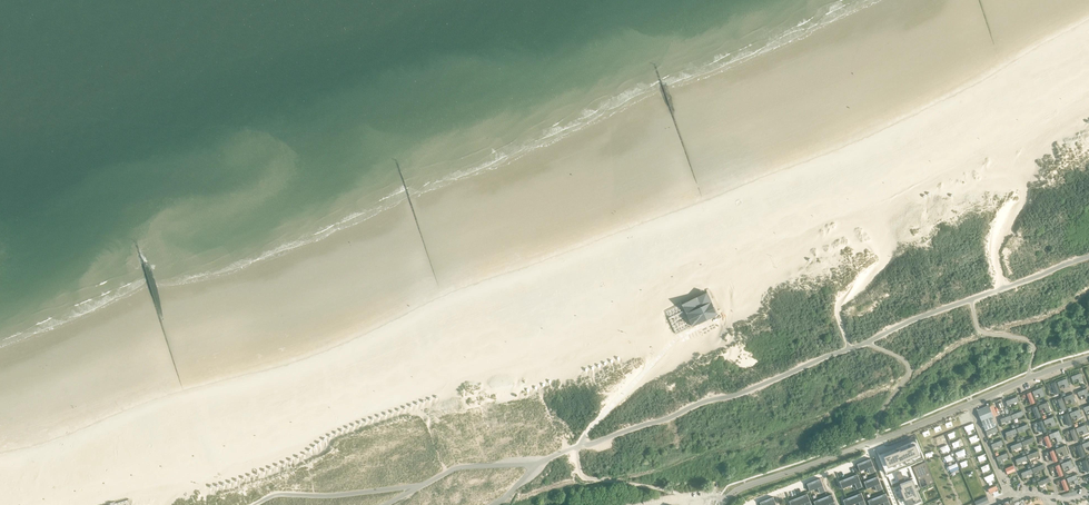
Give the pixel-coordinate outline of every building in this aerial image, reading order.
[(707,292),(682,303),(685,310),(687,309),(691,318),(689,319),(693,326),(717,314),(707,292)] [(724,318),(710,323),(713,333),(727,328),(724,318)] [(703,325),(687,334),(694,346),(710,338),(703,325)] [(1083,381),(1081,373),(1071,377),(1073,381),(1078,379),(1080,383),(1083,381)] [(1067,379),(1057,382),(1059,386),(1064,384),(1065,388),(1069,386),(1067,379)] [(1053,385),(1048,387),(1052,396),(1057,395),(1053,385)] [(1042,388),(1032,391),(1034,396),(1039,394),(1040,397),(1045,396),(1042,388)] [(1077,392),(1079,396),(1084,394),(1086,398),(1088,397),(1088,395),(1087,389),(1077,392)] [(1035,402),(1031,391),(1027,393),(1031,404),(1035,402)] [(1073,394),(1064,398),(1065,401),(1071,400),(1072,403),(1076,402),(1073,394)] [(1018,400),(1017,396),(1006,401),(1007,405),(1018,400)] [(1048,402),(1038,406),(1040,410),(1045,408),(1047,412),(1050,411),(1049,406),(1048,402)] [(989,406),(977,411),(985,430),(994,427),(991,418),(994,417),(989,406)] [(1041,416),(1037,406),(1032,407),(1036,418),(1041,416)] [(1079,410),(1069,413),(1071,417),(1077,415),(1078,419),(1082,417),(1079,410)] [(1053,417),(1044,421),(1045,425),(1051,423),(1052,426),(1056,425),(1053,417)] [(1046,431),(1042,420),(1038,422),(1042,432),(1046,431)] [(1027,424),(1017,428),(1019,432),(1029,428),(1027,424)] [(970,425),(962,428),(964,437),(972,435),(970,425)] [(1085,425),(1076,429),(1077,433),(1083,431),(1084,434),(1088,433),(1085,425)] [(1059,431),(1049,435),(1051,440),(1056,438),(1058,443),(1062,441),(1059,431)] [(1052,445),(1048,435),(1043,436),(1048,447),(1052,445)] [(941,436),(932,439),(934,443),(936,442),(937,445),(944,442),(941,436)] [(974,436),(966,438),(968,444),(975,442),(974,436)] [(1033,436),(1022,441),(1023,445),(1035,440),(1033,436)] [(1003,443),(1002,439),(991,443),(993,448),(1003,443)] [(878,454),(879,456),(886,473),(887,475),(900,504),(918,504),(923,503),(917,489),(919,488),(920,488),(934,482),(924,458),(917,440),(903,446),(902,444),(878,454)] [(939,455),(947,452),(945,446),(937,449),(939,455)] [(975,446),(969,448),(971,455),(978,452),(975,446)] [(1065,446),(1055,450),(1056,454),(1062,452),(1064,457),(1068,455),(1065,446)] [(1057,460),(1053,449),(1049,451),(1053,461),(1057,460)] [(1040,454),(1038,450),(1027,454),(1029,459),(1040,454)] [(961,451),(952,453),(954,459),(963,457),(961,451)] [(1008,457),(1007,452),(997,456),(998,460),(1008,457)] [(948,456),(941,458),(944,468),(946,467),(949,477),(956,475),(953,465),(950,466),(949,462),(950,462),(948,456)] [(871,458),(857,463),(860,471),(860,469),(867,466),(870,473),(876,471),(871,458)] [(1071,460),(1061,464),(1063,468),(1068,466),(1069,470),(1074,468),(1071,460)] [(1044,463),(1032,468),(1034,472),(1045,467),(1044,463)] [(1063,475),(1059,464),(1055,466),(1059,476),(1063,475)] [(1014,470),(1012,465),(1005,468),(1008,473),(1014,470)] [(977,469),(980,474),(987,471),(984,466),(977,469)] [(967,471),(961,474),(963,479),(969,477),(967,471)] [(857,474),(839,481),(842,488),(842,487),(854,482),(856,489),(862,487),(857,474)] [(990,475),(981,478),(983,484),(992,481),(990,475)] [(1076,475),(1067,479),(1068,483),(1074,481),(1075,484),(1079,483),(1076,475)] [(878,476),(864,481),(867,488),(867,487),(874,484),(877,491),(883,489),(878,476)] [(1050,481),(1049,477),(1038,481),(1039,485),(1050,481)] [(820,478),(807,483),(810,491),(810,490),(809,489),(817,486),(820,493),(825,491),(820,478)] [(966,489),(975,486),(972,480),(963,483),(966,489)] [(941,481),(933,485),(936,491),(944,488),(941,481)] [(962,493),(959,486),(953,488),(956,496),(962,493)] [(985,490),(987,495),(996,492),(994,487),(985,490)] [(926,492),(929,498),(936,496),(934,490),(926,492)] [(976,490),(968,493),(971,499),(978,496),(976,490)] [(938,495),(942,503),(944,501),(944,500),(948,498),(945,491),(938,495)] [(843,500),(845,504),(847,504),(858,501),(860,504),(866,504),(861,492),(843,500)] [(868,500),(870,504),(872,504),(883,501),(884,504),(891,504),(886,493),(868,500)] [(789,501),(791,504),(796,504),(804,502),(805,504),(811,504),(807,494),(789,501)] [(814,501),(815,504),(821,504),(828,502),(830,504),(836,504),(832,494),(814,501)] [(760,502),(761,504),(769,504),(770,504),(777,504),(773,497),(760,502)]
